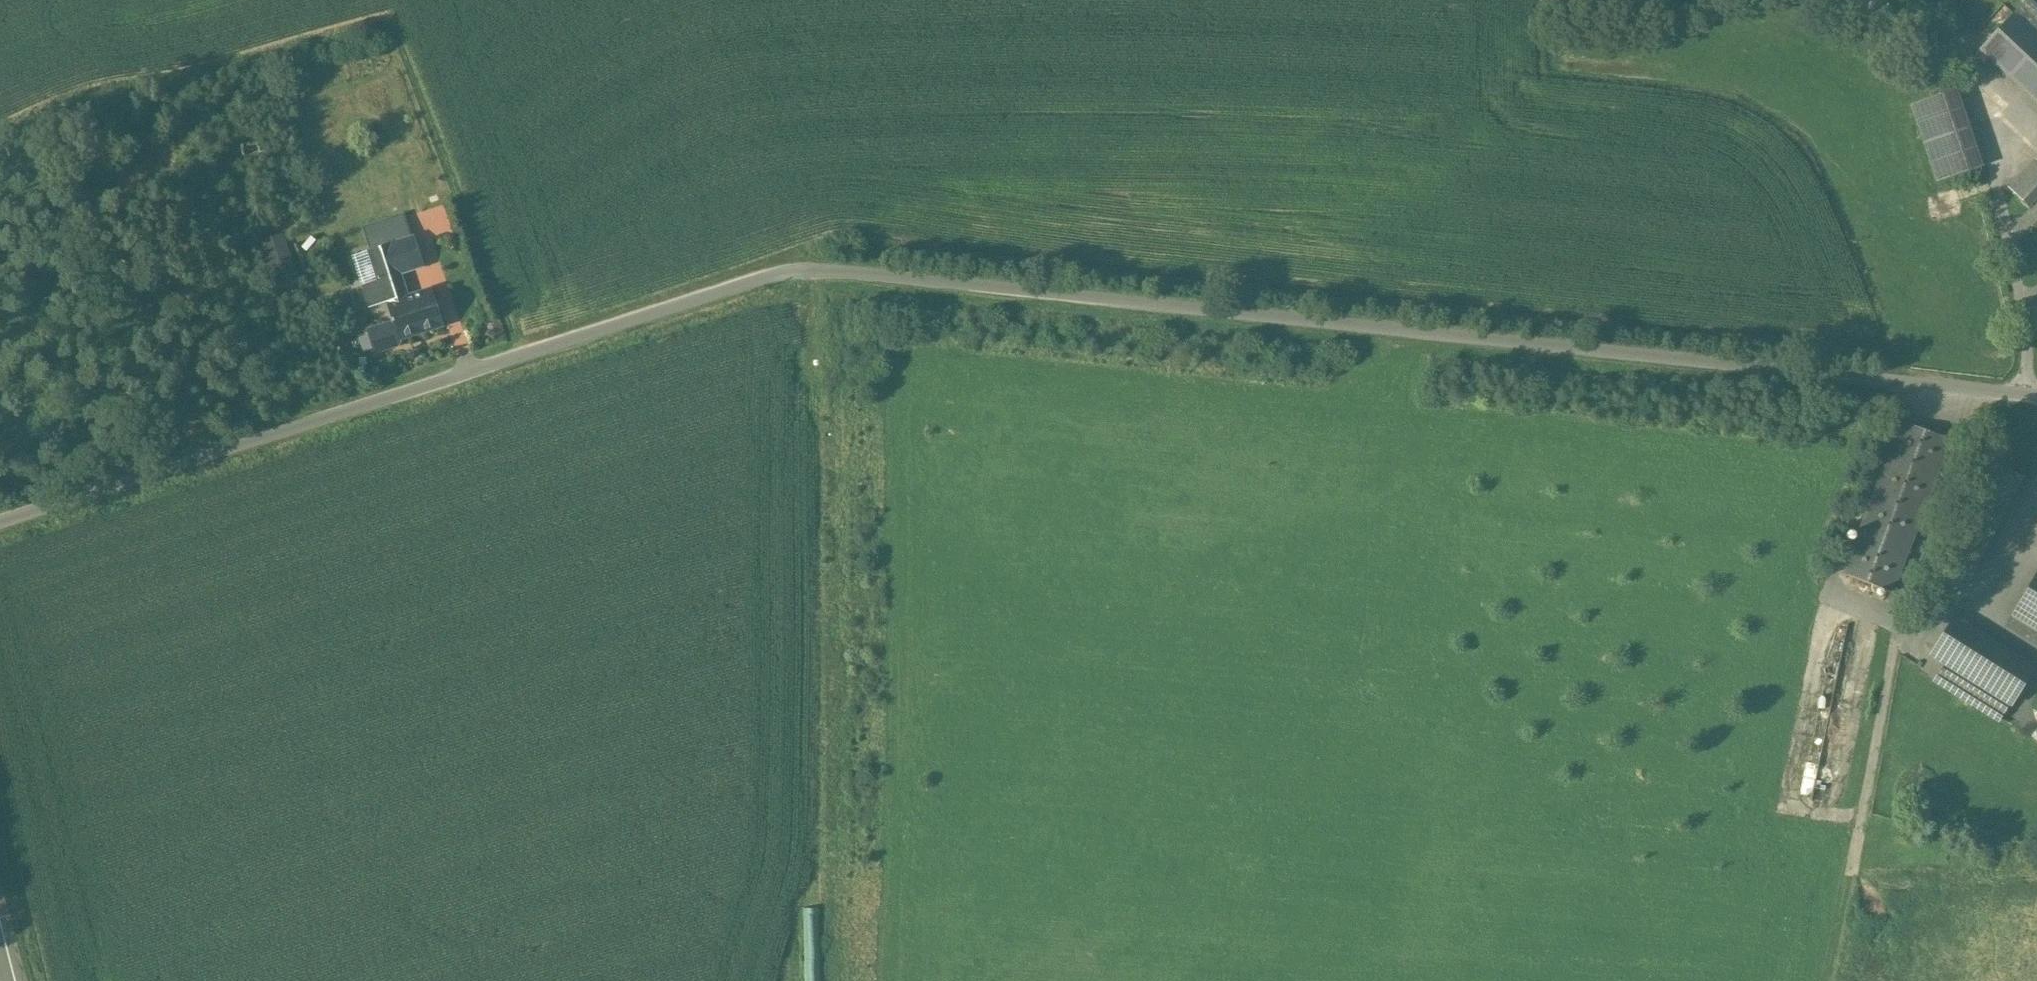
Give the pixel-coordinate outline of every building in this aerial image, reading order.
[(2030,0),(2027,0),(2014,13),(2036,35),(2036,7),(2030,0)] [(2014,13),(1982,49),(2036,101),(2036,35),(2014,13)] [(1958,90),(1912,105),(1938,181),(1984,166),(1958,90)] [(2010,187),(2010,188),(2011,188),(2029,205),(2036,197),(2036,160),(2010,187)] [(408,229),(385,236),(388,246),(393,245),(411,239),(408,229)] [(411,239),(393,245),(402,274),(425,267),(415,238),(411,239)] [(388,246),(373,251),(383,281),(401,275),(402,274),(393,245),(388,246)] [(383,281),(373,251),(359,256),(375,304),(389,299),(383,281)] [(409,299),(401,275),(383,281),(389,299),(396,321),(402,340),(403,339),(402,338),(443,325),(443,326),(444,326),(432,291),(432,292),(409,299)] [(394,324),(380,328),(380,329),(371,332),(377,352),(386,349),(386,350),(399,346),(402,340),(396,321),(394,321),(394,324)] [(1949,442),(1898,424),(1845,576),(1896,594),(1949,442)] [(2003,445),(1935,580),(1958,592),(2005,502),(2019,509),(2036,474),(2036,463),(2003,445)] [(2012,615),(2036,630),(2036,573),(2012,615)] [(2035,667),(1955,617),(1933,652),(2013,702),(2035,667)]
